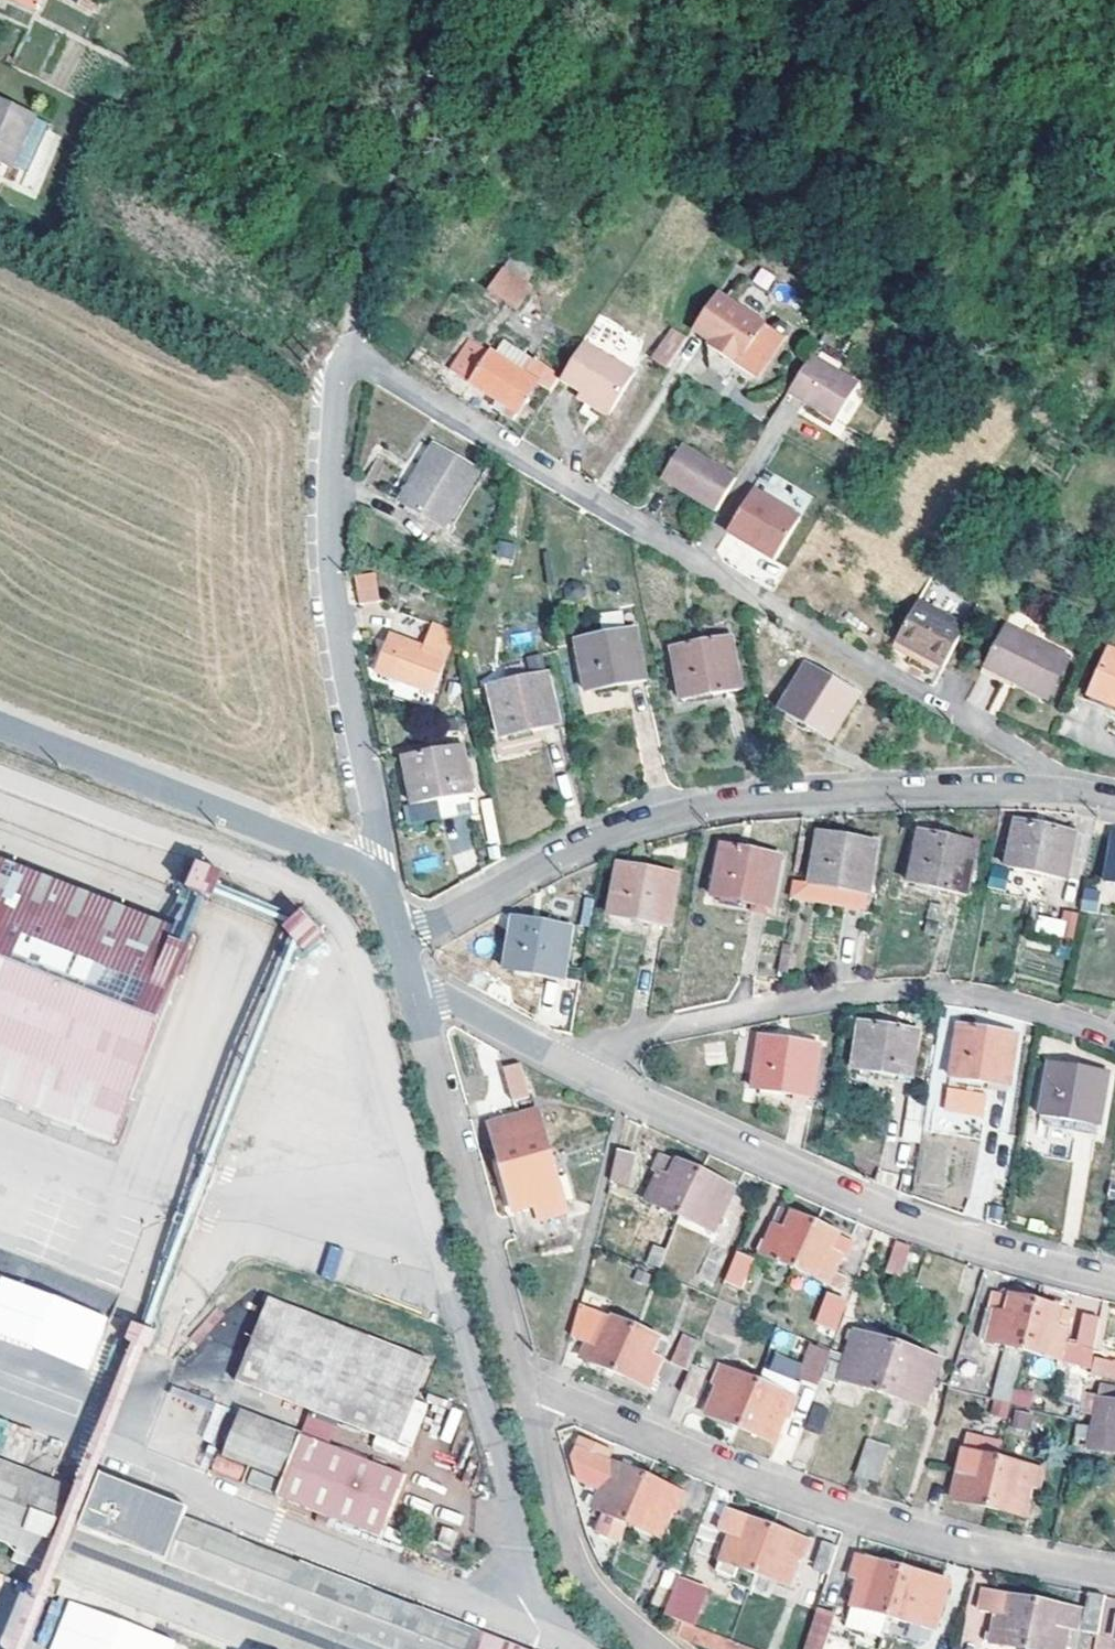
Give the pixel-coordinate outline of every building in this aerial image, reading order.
[(38,11),(42,0),(9,0),(38,11)] [(7,165),(28,117),(0,104),(0,162),(7,165)] [(515,310),(527,292),(499,272),(487,293),(515,310)] [(689,332),(706,343),(718,351),(715,355),(728,363),(734,367),(751,378),(778,335),(714,293),(689,332)] [(651,361),(664,369),(682,342),(668,334),(651,361)] [(510,423),(533,387),(535,384),(467,340),(448,373),(490,399),(485,407),(510,423)] [(582,340),(558,379),(607,411),(630,372),(582,340)] [(706,343),(704,348),(706,370),(715,355),(718,351),(706,343)] [(860,380),(813,351),(790,388),(838,417),(860,380)] [(728,363),(715,355),(706,370),(719,378),(728,363)] [(734,367),(728,363),(719,378),(725,381),(734,367)] [(547,396),(558,379),(543,369),(535,384),(533,387),(547,396)] [(679,446),(707,463),(712,456),(683,439),(679,446)] [(734,479),(707,463),(679,446),(657,481),(711,515),(734,479)] [(476,474),(433,450),(401,507),(444,532),(476,474)] [(753,484),(726,528),(775,558),(801,513),(753,484)] [(494,539),(494,565),(513,565),(513,540),(494,539)] [(373,574),(355,578),(359,598),(377,595),(373,574)] [(894,641),(917,654),(940,614),(917,602),(894,641)] [(965,627),(940,614),(917,654),(932,661),(942,667),(965,627)] [(434,694),(455,633),(433,626),(425,651),(392,640),(377,675),(434,694)] [(983,665),(1011,679),(1028,641),(1002,627),(983,665)] [(633,628),(576,641),(587,692),(645,679),(633,628)] [(730,637),(669,649),(679,702),(740,690),(730,637)] [(913,661),(917,654),(894,641),(890,650),(913,661)] [(1067,658),(1028,641),(1011,679),(1016,680),(1014,684),(1047,699),(1067,658)] [(1114,709),(1114,655),(1107,652),(1089,699),(1114,709)] [(917,654),(913,661),(927,669),(932,661),(917,654)] [(856,697),(805,665),(779,709),(828,741),(856,697)] [(1007,688),(1011,679),(983,665),(979,675),(1007,688)] [(547,675),(488,685),(496,737),(556,727),(547,675)] [(1011,690),(1014,684),(1016,680),(1011,679),(1007,688),(1011,690)] [(463,748),(401,759),(409,806),(471,795),(463,748)] [(1015,823),(1006,869),(1064,880),(1073,834),(1015,823)] [(816,833),(808,885),(864,893),(872,842),(816,833)] [(920,833),(909,884),(966,897),(978,846),(920,833)] [(1106,881),(1114,883),(1114,836),(1106,881)] [(721,845),(712,896),(772,906),(780,854),(721,845)] [(122,1144),(203,934),(182,926),(0,855),(0,1096),(122,1144)] [(209,896),(221,869),(195,857),(183,885),(209,896)] [(616,865),(607,915),(666,925),(675,874),(616,865)] [(1101,894),(1085,891),(1082,911),(1097,914),(1101,894)] [(301,906),(280,923),(301,949),(322,932),(301,906)] [(1062,925),(1039,921),(1037,934),(1073,941),(1078,914),(1065,912),(1062,925)] [(512,919),(503,969),(562,980),(571,929),(512,919)] [(860,1022),(851,1068),(910,1079),(918,1032),(860,1022)] [(954,1088),(980,1092),(982,1081),(1007,1085),(1016,1035),(957,1025),(947,1087),(954,1088)] [(759,1036),(751,1087),(810,1096),(817,1044),(759,1036)] [(503,1068),(513,1103),(529,1098),(518,1063),(503,1068)] [(1048,1063),(1040,1114),(1097,1123),(1105,1072),(1048,1063)] [(980,1092),(954,1088),(950,1109),(976,1114),(980,1092)] [(902,1140),(920,1142),(925,1101),(907,1099),(902,1140)] [(566,1210),(559,1187),(537,1111),(491,1125),(519,1219),(538,1213),(543,1230),(570,1221),(566,1210)] [(925,1141),(915,1174),(940,1181),(950,1148),(925,1141)] [(621,1151),(614,1180),(633,1185),(640,1156),(621,1151)] [(646,1201),(680,1216),(701,1173),(662,1154),(654,1171),(659,1173),(646,1201)] [(701,1173),(680,1216),(713,1232),(734,1188),(701,1173)] [(559,1187),(566,1210),(576,1207),(568,1183),(559,1187)] [(761,1255),(795,1270),(797,1265),(815,1225),(781,1210),(766,1245),(761,1255)] [(797,1265),(795,1270),(835,1288),(839,1278),(834,1276),(842,1257),(847,1260),(855,1243),(815,1225),(797,1265)] [(672,1232),(669,1266),(698,1269),(701,1234),(672,1232)] [(895,1240),(885,1272),(900,1276),(910,1245),(895,1240)] [(756,1252),(761,1255),(766,1245),(760,1243),(756,1252)] [(320,1276),(339,1280),(347,1249),(328,1244),(320,1276)] [(650,1264),(660,1268),(667,1249),(656,1246),(650,1264)] [(711,1247),(702,1276),(716,1281),(726,1252),(711,1247)] [(736,1253),(725,1281),(743,1287),(753,1259),(736,1253)] [(90,1368),(109,1312),(0,1276),(0,1338),(90,1368)] [(1011,1404),(1014,1389),(1022,1350),(1035,1303),(994,1290),(989,1309),(994,1311),(993,1317),(982,1314),(976,1337),(1003,1344),(988,1398),(1011,1404)] [(274,1297),(242,1380),(400,1443),(433,1361),(274,1297)] [(820,1328),(838,1334),(848,1306),(829,1300),(820,1328)] [(1089,1369),(1099,1319),(1082,1315),(1074,1348),(1062,1345),(1068,1314),(1035,1303),(1022,1350),(1089,1369)] [(590,1342),(602,1316),(582,1307),(574,1335),(590,1342)] [(584,1356),(617,1371),(635,1330),(602,1316),(590,1342),(584,1356)] [(635,1330),(617,1371),(657,1390),(661,1382),(654,1379),(663,1358),(653,1353),(658,1341),(635,1330)] [(925,1405),(932,1383),(939,1358),(855,1333),(847,1360),(832,1355),(824,1380),(839,1385),(841,1380),(925,1405)] [(690,1371),(691,1367),(701,1342),(683,1335),(671,1363),(690,1371)] [(811,1346),(799,1378),(816,1385),(828,1352),(811,1346)] [(1093,1356),(1090,1375),(1114,1378),(1114,1358),(1093,1356)] [(707,1413),(740,1427),(758,1381),(717,1366),(711,1382),(718,1385),(707,1413)] [(706,1373),(691,1367),(690,1371),(681,1394),(695,1399),(706,1373)] [(758,1381),(740,1427),(774,1442),(785,1414),(788,1416),(800,1385),(762,1369),(758,1381)] [(1076,1434),(1092,1438),(1090,1449),(1114,1453),(1114,1388),(1100,1386),(1098,1401),(1083,1398),(1078,1421),(1076,1434)] [(1037,1395),(1014,1389),(1011,1404),(1034,1409),(1037,1395)] [(813,1404),(806,1427),(818,1431),(825,1408),(813,1404)] [(403,1474),(247,1412),(230,1455),(254,1464),(247,1482),(379,1534),(403,1474)] [(307,1413),(302,1428),(356,1446),(361,1430),(307,1413)] [(954,1500),(989,1507),(999,1460),(1002,1444),(968,1436),(954,1500)] [(886,1445),(867,1438),(855,1472),(875,1478),(886,1445)] [(622,1541),(629,1522),(630,1518),(647,1477),(607,1461),(611,1452),(579,1440),(572,1458),(577,1480),(600,1488),(593,1506),(605,1511),(597,1531),(622,1541)] [(239,1479),(244,1464),(216,1455),(212,1470),(239,1479)] [(999,1460),(989,1507),(1024,1515),(1030,1486),(1039,1487),(1044,1465),(1023,1461),(1022,1465),(999,1460)] [(183,1514),(185,1507),(99,1473),(90,1494),(31,1471),(30,1474),(0,1462),(0,1533),(28,1544),(22,1557),(64,1573),(59,1587),(218,1648),(524,1648),(183,1514)] [(630,1518),(629,1522),(670,1539),(674,1531),(666,1527),(674,1508),(679,1510),(686,1492),(647,1477),(630,1518)] [(738,1568),(754,1574),(762,1555),(771,1527),(726,1511),(720,1528),(731,1533),(718,1568),(735,1575),(738,1568)] [(751,1581),(749,1587),(769,1595),(774,1580),(790,1586),(800,1558),(803,1559),(809,1541),(771,1527),(762,1555),(754,1574),(751,1581)] [(816,1568),(828,1572),(836,1550),(824,1545),(816,1568)] [(853,1607),(889,1616),(902,1570),(856,1557),(852,1575),(861,1577),(853,1607)] [(751,1581),(754,1574),(738,1568),(735,1575),(751,1581)] [(902,1570),(889,1616),(924,1626),(936,1629),(949,1583),(926,1576),(902,1570)] [(678,1621),(690,1625),(704,1589),(677,1578),(671,1593),(664,1610),(661,1615),(678,1621)] [(650,1605),(664,1610),(671,1593),(656,1587),(650,1605)] [(3,1630),(0,1629),(0,1648),(15,1648),(34,1597),(17,1591),(3,1630)] [(1036,1603),(985,1591),(981,1610),(995,1613),(988,1648),(1026,1648),(1036,1603)] [(1081,1630),(1098,1634),(1106,1595),(1089,1592),(1081,1630)] [(177,1639),(67,1598),(48,1648),(173,1648),(177,1639)] [(1026,1648),(1062,1648),(1066,1629),(1075,1631),(1079,1612),(1036,1603),(1026,1648)] [(801,1648),(820,1648),(833,1615),(815,1609),(801,1648)] [(728,1638),(690,1625),(678,1621),(674,1633),(718,1648),(758,1648),(728,1638)]
